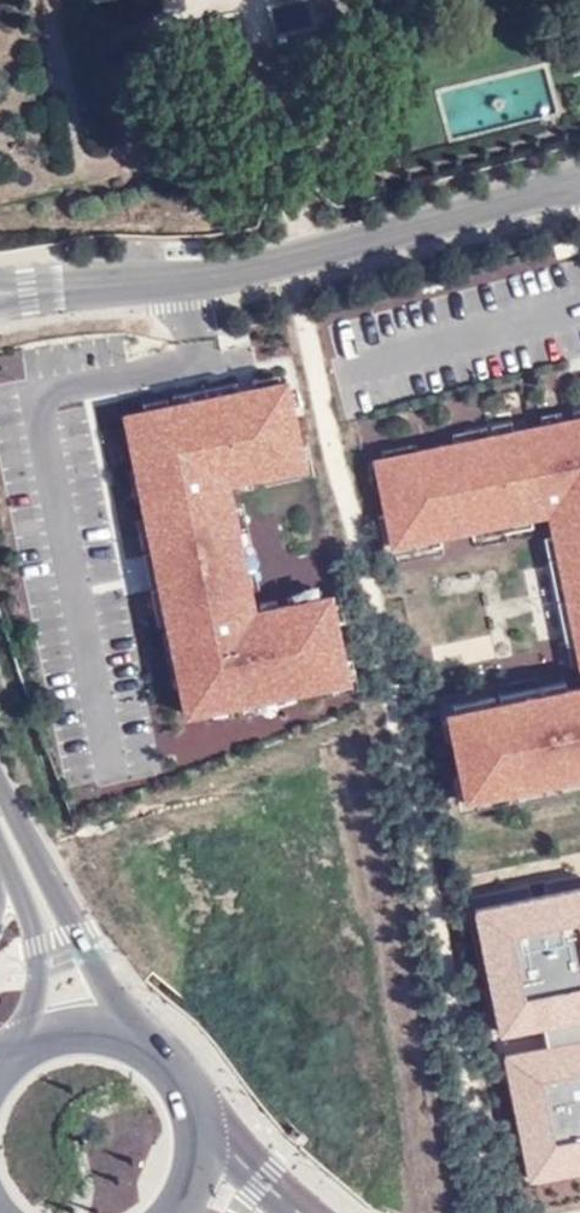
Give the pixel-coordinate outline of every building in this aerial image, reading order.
[(555,244),(559,257),(579,252),(579,251),(577,239),(555,244)] [(188,714),(341,685),(326,600),(250,613),(228,483),(304,467),(287,383),(127,415),(157,563),(188,714)] [(376,461),(387,514),(379,516),(383,535),(391,533),(394,545),(550,513),(559,556),(551,558),(568,643),(576,642),(579,660),(579,419),(422,450),(422,451),(376,461)] [(449,713),(467,798),(579,775),(579,686),(449,713)] [(471,910),(498,1041),(543,1032),(547,1050),(502,1059),(528,1189),(579,1179),(579,888),(471,910)]
